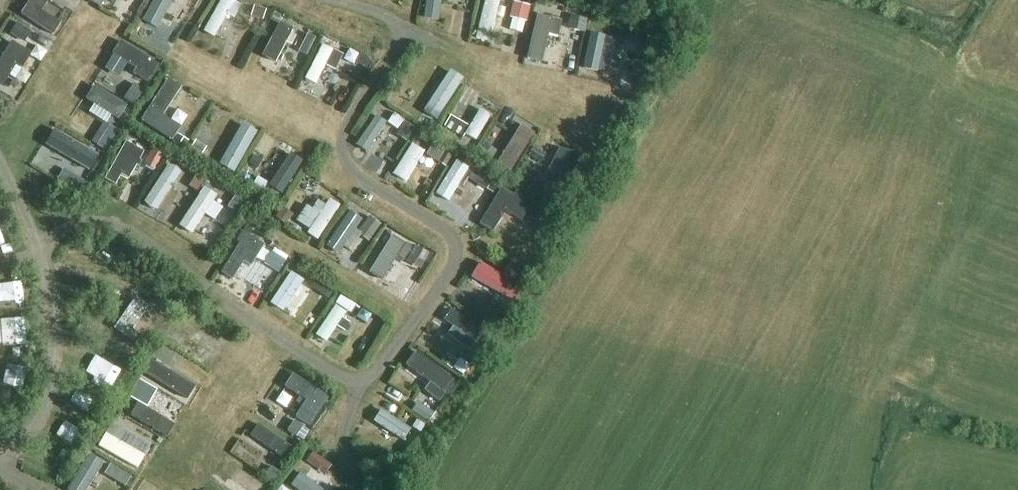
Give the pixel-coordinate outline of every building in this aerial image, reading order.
[(54,37),(62,25),(43,13),(49,5),(42,0),(32,0),(21,16),(54,37)] [(101,10),(108,0),(86,0),(101,10)] [(137,0),(126,0),(124,6),(113,2),(105,26),(127,32),(137,0)] [(156,27),(171,0),(156,0),(144,21),(156,27)] [(201,34),(213,40),(227,17),(233,20),(241,6),(230,0),(221,0),(201,34)] [(426,12),(438,14),(440,0),(427,0),(426,12)] [(474,41),(488,45),(499,3),(487,0),(485,0),(474,41)] [(185,2),(169,40),(184,46),(194,23),(204,27),(210,12),(185,2)] [(255,4),(251,16),(264,20),(267,8),(255,4)] [(276,10),(270,21),(277,24),(279,21),(281,22),(285,15),(276,10)] [(536,16),(526,61),(541,64),(551,19),(536,16)] [(17,24),(10,34),(26,43),(32,33),(17,24)] [(273,65),(291,31),(279,25),(261,58),(273,65)] [(266,44),(248,32),(228,63),(246,75),(266,44)] [(592,32),(584,73),(599,76),(607,35),(592,32)] [(507,39),(500,67),(523,72),(529,44),(507,39)] [(0,64),(0,87),(4,89),(16,67),(23,71),(33,55),(12,43),(0,64)] [(149,85),(161,68),(122,43),(113,56),(137,72),(135,76),(149,85)] [(342,58),(321,47),(304,81),(315,87),(325,68),(334,73),(342,58)] [(570,84),(573,66),(578,67),(580,55),(559,51),(554,81),(570,84)] [(357,52),(351,61),(365,70),(371,60),(357,52)] [(141,123),(173,143),(181,130),(164,119),(182,90),(168,81),(141,123)] [(134,84),(123,100),(134,108),(145,92),(134,84)] [(441,86),(420,120),(432,128),(453,93),(441,86)] [(398,88),(392,96),(404,104),(410,96),(398,88)] [(86,103),(119,122),(127,108),(94,89),(86,103)] [(56,109),(88,123),(94,110),(62,96),(56,109)] [(464,136),(475,142),(490,117),(479,111),(464,136)] [(451,117),(444,128),(453,133),(460,122),(451,117)] [(355,147),(366,155),(386,125),(375,118),(355,147)] [(412,136),(427,143),(434,130),(418,123),(412,136)] [(217,167),(233,176),(256,135),(241,126),(217,167)] [(496,167),(509,175),(533,137),(519,129),(496,167)] [(45,148),(93,175),(102,159),(55,132),(45,148)] [(101,135),(94,146),(103,152),(110,141),(101,135)] [(195,141),(189,151),(201,158),(207,148),(195,141)] [(127,144),(106,182),(117,188),(122,178),(130,182),(138,168),(140,169),(144,163),(141,162),(145,154),(127,144)] [(484,145),(477,157),(487,163),(494,151),(484,145)] [(392,176),(405,184),(424,154),(411,146),(392,176)] [(534,147),(528,156),(540,164),(546,155),(534,147)] [(553,188),(565,192),(583,160),(573,151),(560,148),(554,158),(551,156),(545,166),(549,168),(542,180),(553,188)] [(378,151),(357,180),(374,192),(395,164),(378,151)] [(445,167),(452,156),(444,151),(438,162),(445,167)] [(255,155),(249,164),(258,169),(263,161),(255,155)] [(267,189),(280,197),(301,164),(289,156),(267,189)] [(434,196),(447,204),(468,172),(455,164),(434,196)] [(170,167),(145,205),(158,214),(183,176),(170,167)] [(241,167),(237,181),(218,176),(215,187),(235,193),(237,183),(258,189),(263,173),(241,167)] [(480,224),(493,232),(504,214),(509,217),(511,214),(522,221),(535,201),(517,190),(514,194),(503,187),(480,224)] [(204,189),(178,229),(190,237),(216,197),(204,189)] [(174,196),(145,233),(158,243),(187,206),(174,196)] [(306,236),(317,243),(339,208),(329,201),(306,236)] [(273,221),(269,233),(279,237),(276,246),(293,251),(306,212),(294,208),(288,226),(273,221)] [(325,249),(337,257),(362,222),(349,214),(325,249)] [(240,246),(220,275),(231,283),(243,265),(249,269),(268,241),(246,227),(235,243),(240,246)] [(368,275),(380,283),(395,260),(402,264),(410,252),(391,239),(368,275)] [(478,265),(469,280),(515,306),(523,291),(478,265)] [(285,277),(267,306),(279,313),(297,285),(285,277)] [(321,286),(317,293),(327,299),(331,293),(321,286)] [(118,323),(115,328),(127,337),(133,329),(147,308),(144,306),(134,299),(118,323)] [(334,307),(314,338),(325,345),(345,314),(334,307)] [(109,329),(115,314),(103,309),(96,324),(109,329)] [(487,309),(481,318),(488,322),(494,313),(487,309)] [(447,337),(469,353),(481,335),(450,313),(443,323),(452,329),(447,337)] [(133,329),(127,337),(137,343),(142,336),(133,329)] [(152,339),(144,349),(171,369),(179,359),(152,339)] [(445,352),(440,360),(451,368),(457,360),(445,352)] [(423,394),(438,404),(453,384),(413,355),(404,368),(429,386),(423,394)] [(145,364),(140,371),(150,378),(155,370),(145,364)] [(129,372),(123,384),(152,397),(158,385),(129,372)] [(330,397),(293,373),(285,386),(300,396),(296,402),(303,406),(296,416),(311,426),(330,397)] [(416,401),(410,410),(428,422),(434,413),(416,401)] [(130,413),(155,429),(162,419),(136,403),(130,413)] [(102,405),(94,418),(122,435),(130,422),(102,405)] [(372,424),(402,444),(410,432),(381,412),(372,424)] [(416,418),(411,426),(419,431),(424,424),(416,418)] [(250,437),(286,464),(293,454),(257,427),(250,437)] [(226,432),(218,443),(256,469),(264,457),(226,432)] [(105,447),(133,464),(140,453),(127,445),(125,448),(110,439),(105,447)] [(313,452),(306,461),(316,468),(323,459),(313,452)] [(104,466),(91,458),(72,489),(90,489),(104,466)] [(77,478),(55,463),(37,489),(39,489),(60,489),(62,486),(68,489),(69,489),(77,478)] [(270,465),(264,474),(274,482),(281,472),(270,465)] [(242,489),(259,489),(261,487),(236,469),(228,481),(242,489)] [(125,486),(131,476),(121,470),(115,480),(125,486)] [(292,489),(321,489),(299,474),(289,488),(292,489)]
